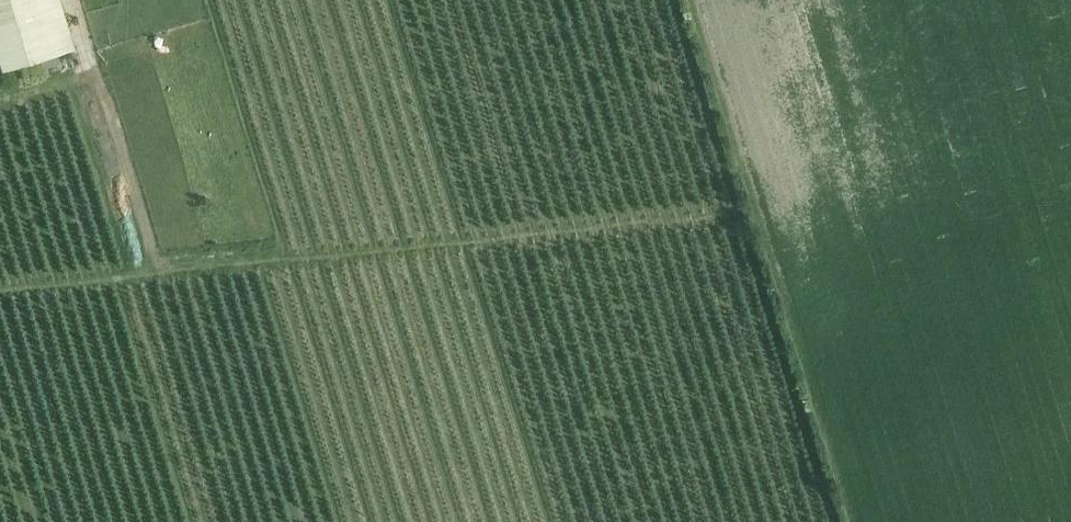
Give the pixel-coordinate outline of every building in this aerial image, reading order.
[(2,69),(58,52),(42,0),(0,0),(0,61),(2,69)]
